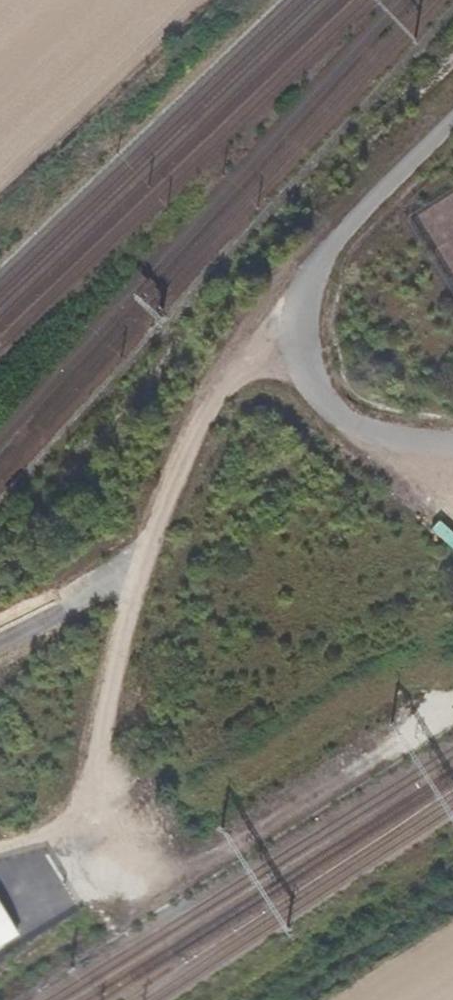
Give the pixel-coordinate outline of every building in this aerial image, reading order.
[(23,941),(0,902),(0,955),(23,941)]
